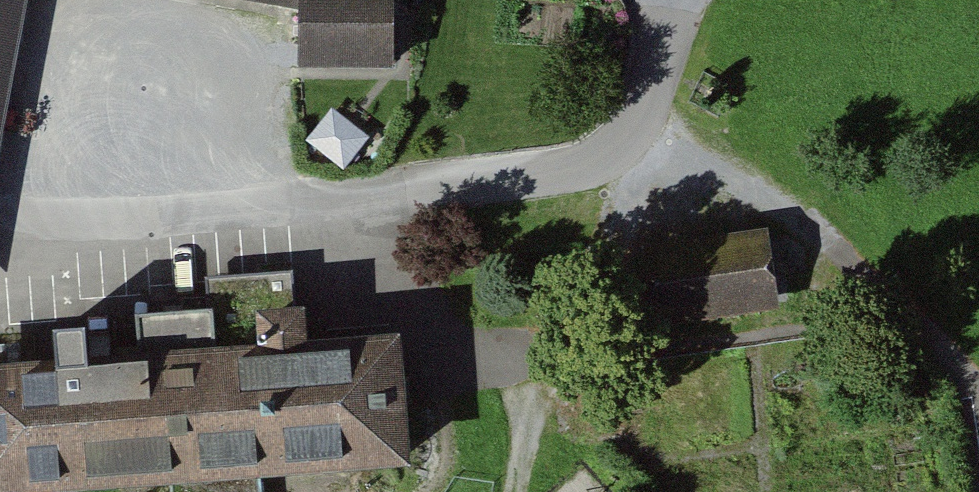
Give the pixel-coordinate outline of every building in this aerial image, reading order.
[(29,0),(0,0),(0,147),(29,0)] [(295,15),(291,74),(391,77),(395,0),(202,0),(295,15)] [(756,239),(660,256),(673,330),(769,313),(756,239)] [(0,374),(0,491),(151,491),(161,491),(251,491),(250,479),(417,469),(409,335),(316,340),(314,319),(263,322),(265,340),(223,343),(221,315),(126,321),(129,366),(0,374)]
